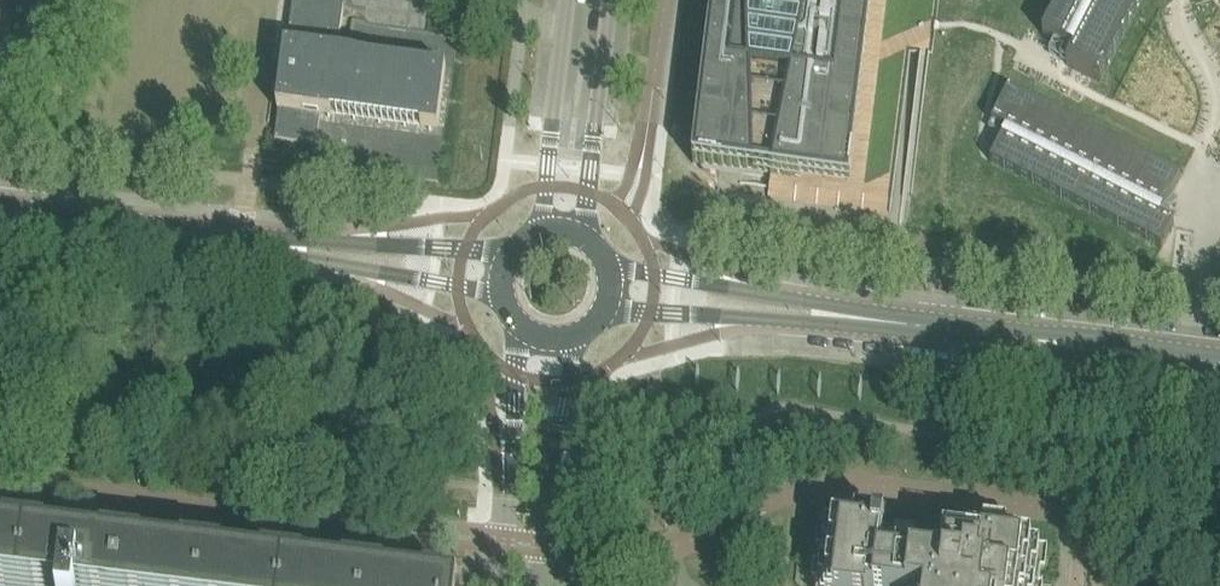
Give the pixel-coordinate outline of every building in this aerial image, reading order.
[(275,140),(317,146),(321,117),(329,118),(330,118),(430,131),(431,131),(439,132),(447,71),(338,57),(339,51),(344,8),(345,5),(350,5),(351,0),(294,0),(287,50),(286,50),(278,111),(279,111),(276,131),(275,140)] [(849,184),(850,184),(873,0),(714,0),(693,164),(835,182),(849,184)] [(1043,36),(1055,42),(1049,54),(1061,60),(1059,63),(1099,83),(1142,0),(1061,0),(1043,36)] [(997,134),(988,151),(994,154),(990,162),(1162,249),(1174,225),(1174,224),(1178,218),(1170,214),(1178,197),(1172,194),(1181,177),(1009,90),(992,123),(989,130),(997,134)] [(1039,551),(1015,547),(1017,531),(985,527),(984,537),(972,535),(972,531),(951,529),(948,555),(936,553),(936,550),(915,547),(915,551),(902,549),(903,546),(884,543),(886,527),(878,526),(878,519),(848,515),(846,531),(827,529),(826,531),(830,532),(829,544),(825,544),(822,565),(826,565),(825,578),(821,577),(820,585),(1035,585),(1039,551)] [(67,543),(40,540),(0,535),(0,583),(1,583),(24,585),(413,585),(67,543)]
